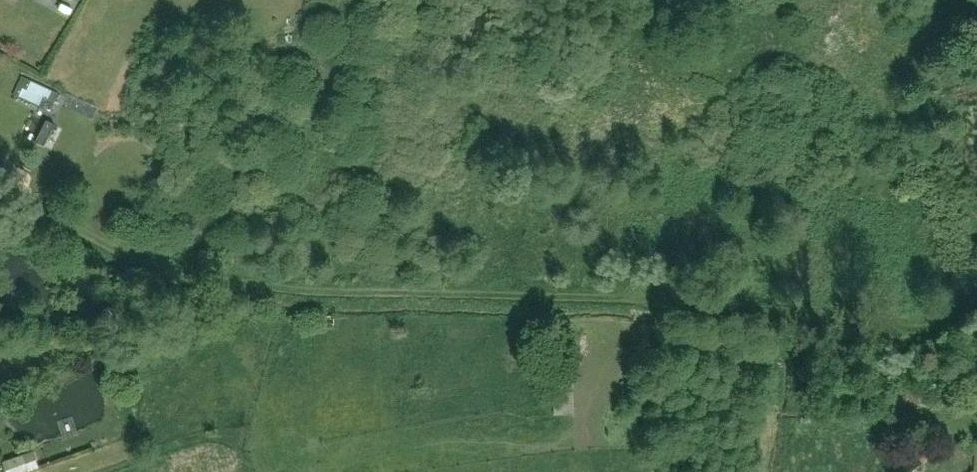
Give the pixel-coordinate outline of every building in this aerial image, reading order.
[(6,471),(34,471),(38,471),(32,455),(3,465),(6,471)]
